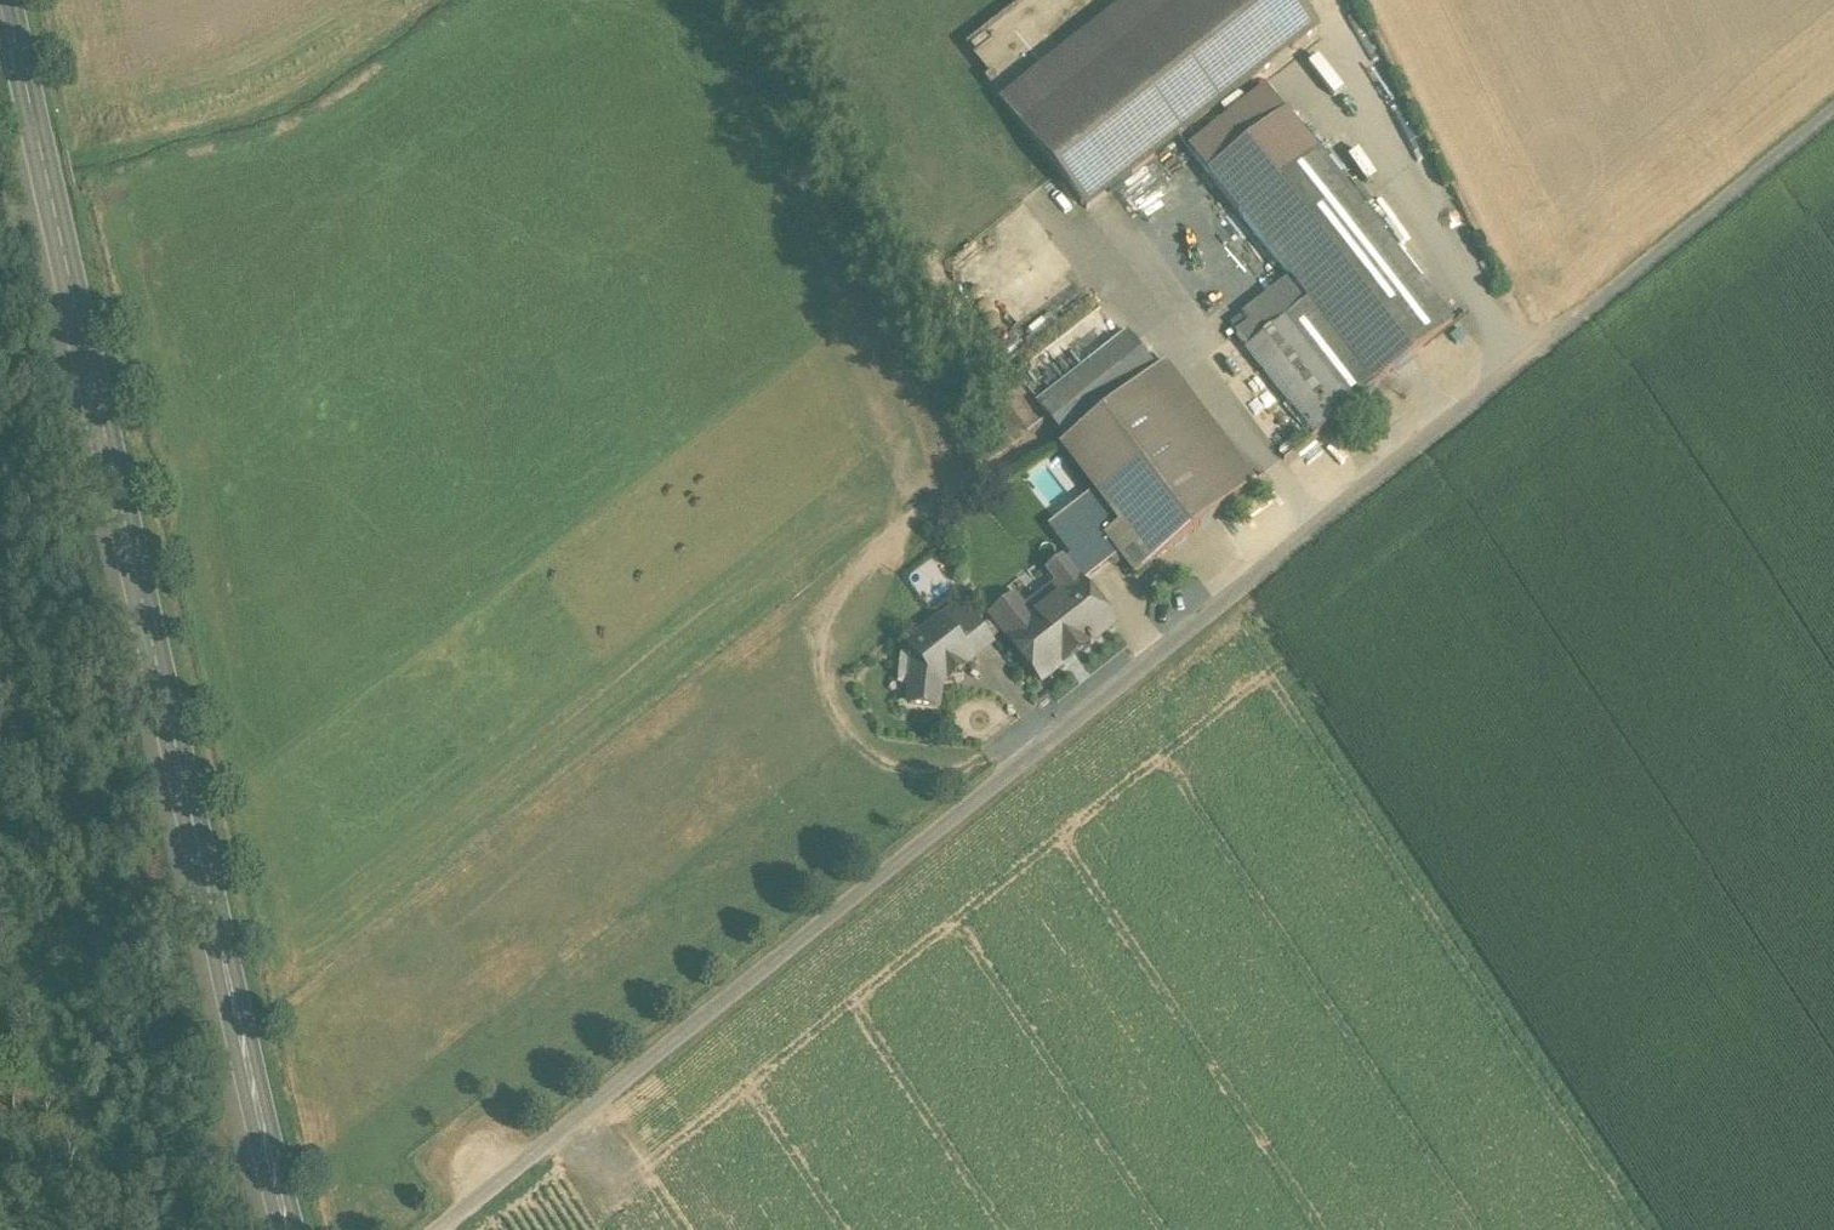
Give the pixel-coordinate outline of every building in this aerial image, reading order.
[(969,49),(988,72),(1079,0),(1031,0),(969,49)] [(1001,103),(1087,211),(1316,30),(1292,0),(1131,0),(1001,103)] [(1452,326),(1316,154),(1239,215),(1291,281),(1243,319),(1250,327),(1260,340),(1247,350),(1315,437),(1354,406),(1353,405),(1452,326)] [(1250,327),(1237,337),(1247,350),(1260,340),(1250,327)] [(1125,334),(1087,365),(1036,405),(1064,439),(1152,368),(1125,334)] [(1165,364),(1063,446),(1122,525),(1107,537),(1105,538),(1119,556),(1136,578),(1255,484),(1165,364)] [(1099,527),(1068,552),(1071,557),(1062,564),(1080,586),(1119,556),(1105,538),(1107,537),(1099,527)] [(1080,586),(1062,564),(1049,574),(1066,595),(1031,623),(1015,602),(991,621),(1043,685),(1090,647),(1091,649),(1095,646),(1093,644),(1113,628),(1080,586)] [(990,647),(961,611),(947,623),(975,658),(990,647)] [(947,623),(942,626),(941,625),(908,650),(915,659),(910,708),(936,710),(939,688),(948,680),(949,682),(962,672),(961,670),(975,658),(947,623)]
